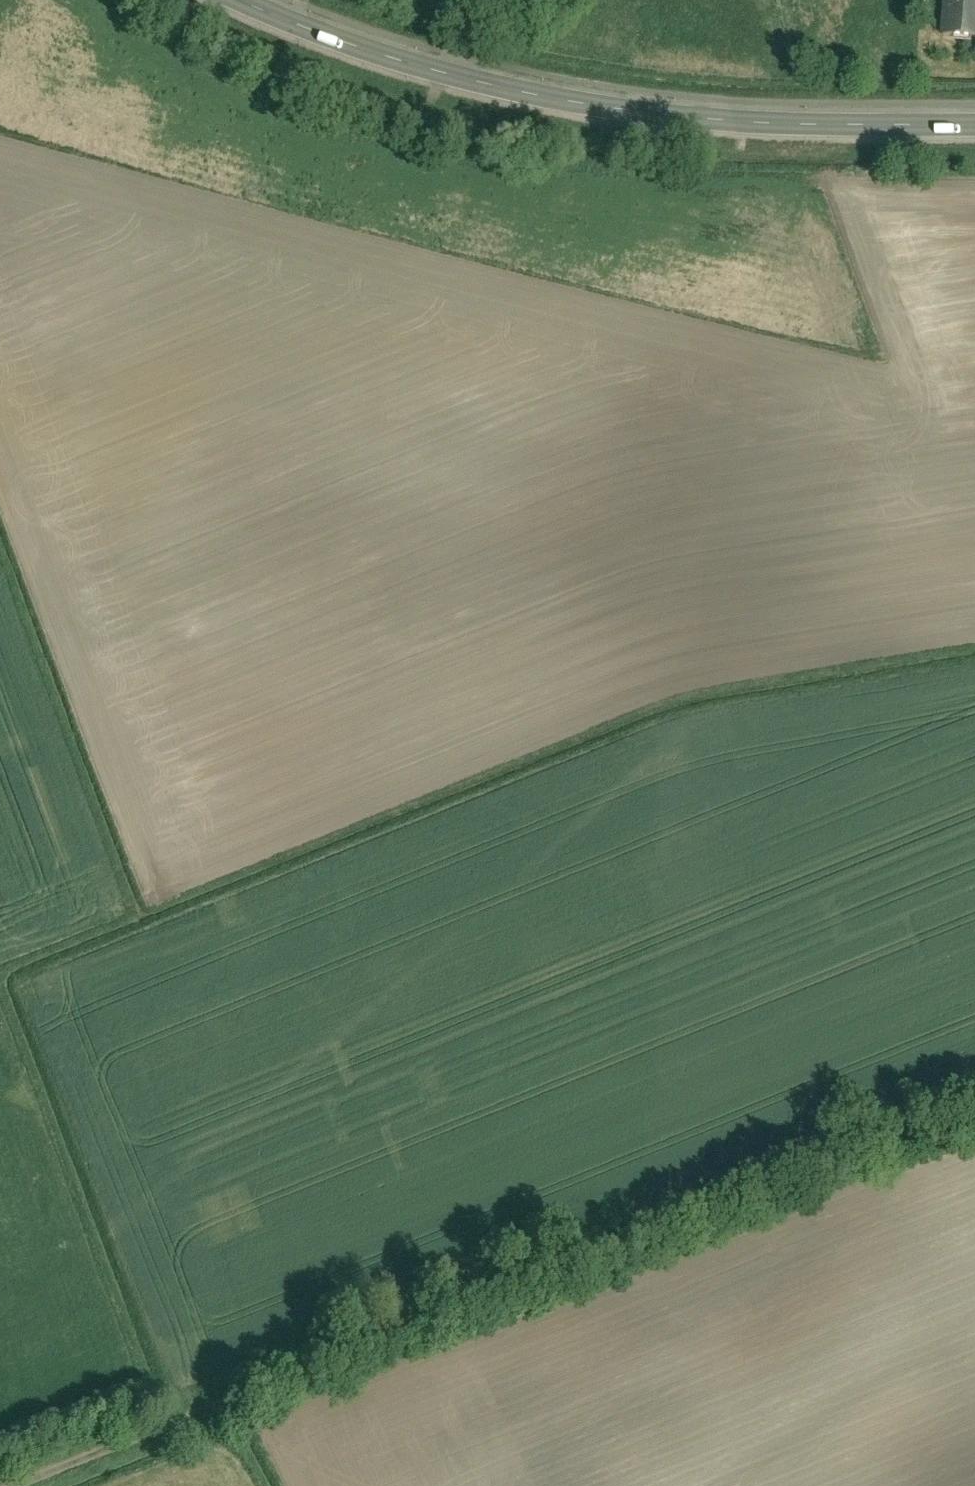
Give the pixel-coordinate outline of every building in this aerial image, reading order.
[(938,34),(974,37),(974,0),(941,0),(938,34)]
